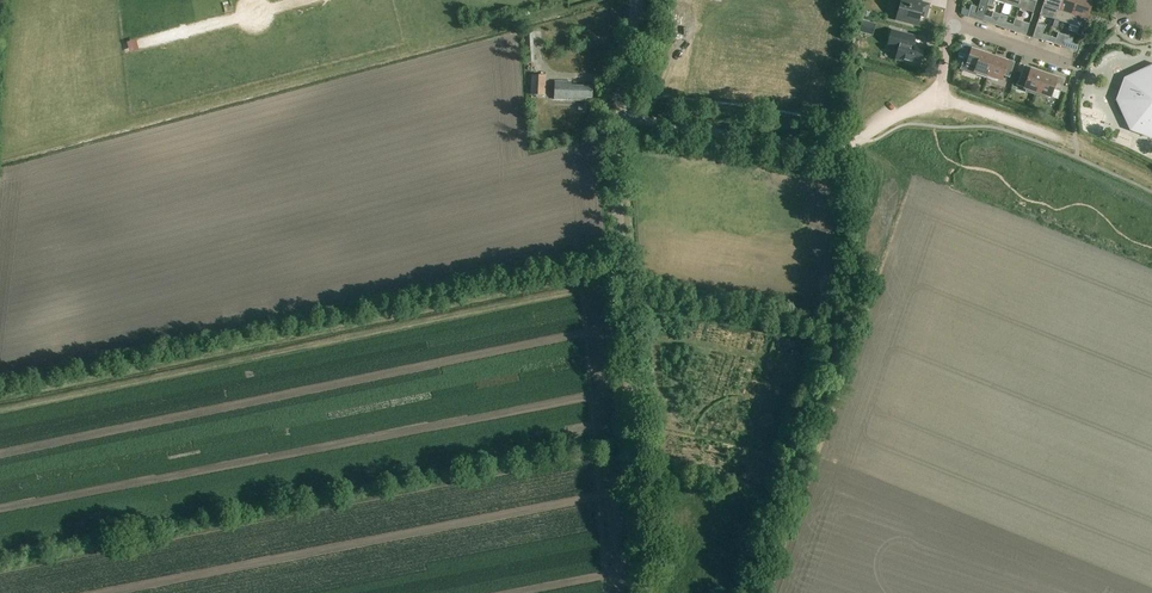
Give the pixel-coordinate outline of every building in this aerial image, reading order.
[(929,5),(912,0),(897,0),(895,10),(898,11),(896,20),(918,26),(921,12),(927,14),(929,5)] [(978,7),(976,13),(977,13),(984,16),(987,6),(989,0),(980,0),(978,7)] [(1018,8),(1021,0),(1005,0),(1004,4),(1018,8)] [(1018,8),(1033,13),(1037,0),(1021,0),(1018,8)] [(1055,20),(1061,0),(1044,0),(1040,15),(1054,20),(1055,20)] [(1054,20),(1052,26),(1057,28),(1059,21),(1069,24),(1076,0),(1061,0),(1055,20),(1054,20)] [(1069,24),(1078,27),(1076,34),(1081,36),(1092,4),(1091,4),(1091,2),(1084,0),(1084,1),(1079,0),(1076,0),(1069,24)] [(875,24),(867,21),(862,20),(859,30),(873,33),(875,24)] [(895,59),(919,66),(924,49),(913,46),(915,37),(891,30),(887,46),(898,49),(895,59)] [(854,43),(856,36),(844,32),(842,39),(854,43)] [(951,38),(951,54),(969,54),(969,38),(951,38)] [(976,74),(987,78),(994,57),(981,53),(982,51),(972,47),(965,67),(964,66),(964,67),(977,72),(976,74)] [(994,57),(987,78),(997,81),(998,79),(1002,80),(1003,80),(1001,79),(1002,75),(1009,78),(1015,62),(1014,62),(1013,64),(994,57)] [(1026,91),(1036,95),(1043,74),(1030,70),(1031,68),(1024,65),(1024,66),(1021,73),(1017,85),(1016,84),(1016,85),(1027,89),(1026,91)] [(1124,78),(1116,100),(1130,130),(1151,138),(1151,65),(1124,78)] [(963,70),(962,75),(975,78),(976,73),(963,70)] [(1043,74),(1036,95),(1047,98),(1048,96),(1052,97),(1051,96),(1052,92),(1059,95),(1065,79),(1064,79),(1063,81),(1043,74)] [(531,79),(531,94),(545,95),(546,80),(531,79)] [(592,97),(593,87),(572,86),(572,82),(554,81),(553,99),(587,100),(587,97),(592,97)]
